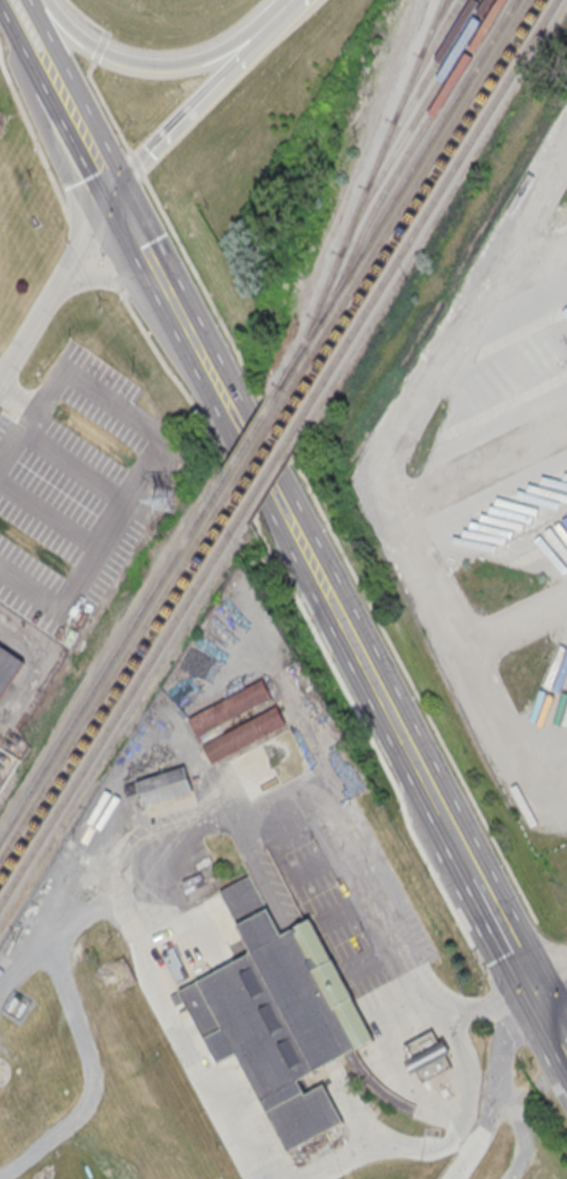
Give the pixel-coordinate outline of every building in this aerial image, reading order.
[(25,661),(0,697),(0,644),(25,661)] [(188,718),(198,736),(271,697),(263,679),(188,718)] [(287,724),(276,704),(203,745),(212,763),(287,724)] [(145,807),(193,790),(186,767),(136,782),(145,807)] [(250,875),(284,936),(311,922),(374,1039),(298,1079),(305,1092),(323,1082),(344,1121),(288,1151),(236,1053),(217,1064),(179,991),(252,951),(220,891),(250,875)] [(454,1068),(440,1031),(403,1045),(418,1082),(454,1068)]
